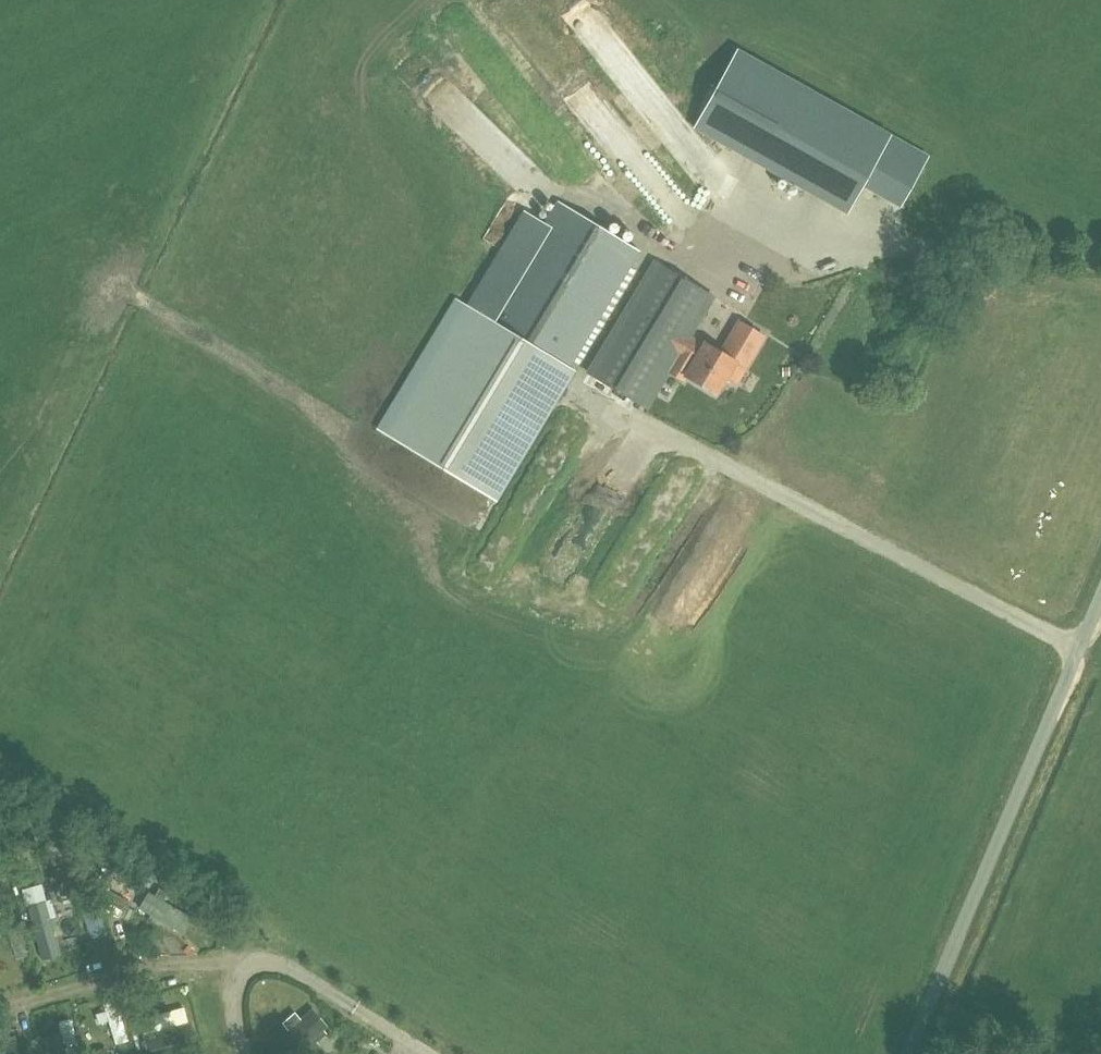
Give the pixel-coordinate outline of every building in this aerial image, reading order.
[(906,195),(927,157),(738,51),(719,84),(695,127),(847,211),(868,174),(900,192),(906,195)] [(469,306),(568,367),(637,251),(558,203),(545,225),(525,212),(502,251),(469,306)] [(646,407),(668,371),(684,380),(686,376),(716,394),(726,378),(736,384),(765,336),(739,321),(721,351),(705,342),(704,344),(690,336),(714,297),(655,262),(589,372),(646,407)] [(381,431),(492,499),(571,369),(568,367),(469,306),(459,300),(381,431)] [(155,914),(163,898),(148,891),(140,907),(155,914)] [(311,1004),(279,1034),(295,1052),(328,1022),(311,1004)]
